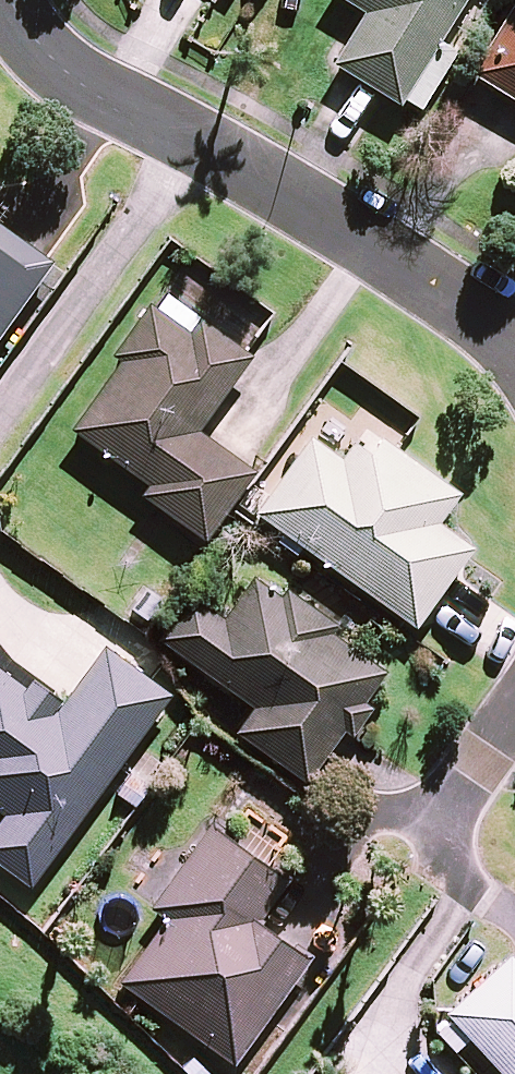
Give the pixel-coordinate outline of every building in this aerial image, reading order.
[(367,15),(335,66),(401,108),(470,0),(343,0),(367,15)] [(473,75),(514,101),(514,8),(473,75)] [(0,229),(0,329),(46,262),(0,229)] [(181,333),(148,309),(113,358),(120,363),(70,434),(146,488),(138,499),(199,542),(248,473),(193,435),(246,359),(190,320),(181,333)] [(454,500),(363,433),(336,470),(309,450),(259,519),(413,631),(469,554),(433,528),(454,500)] [(287,607),(250,580),(218,624),(188,602),(158,644),(251,712),(234,736),(303,787),(382,678),(322,634),(328,626),(293,600),(287,607)] [(102,652),(55,717),(0,677),(0,817),(1,817),(0,818),(0,870),(27,890),(165,697),(102,652)] [(279,883),(204,831),(176,871),(151,908),(166,918),(118,988),(233,1066),(302,963),(249,927),(279,883)] [(507,959),(444,1017),(497,1073),(514,1073),(514,968),(507,959)]
